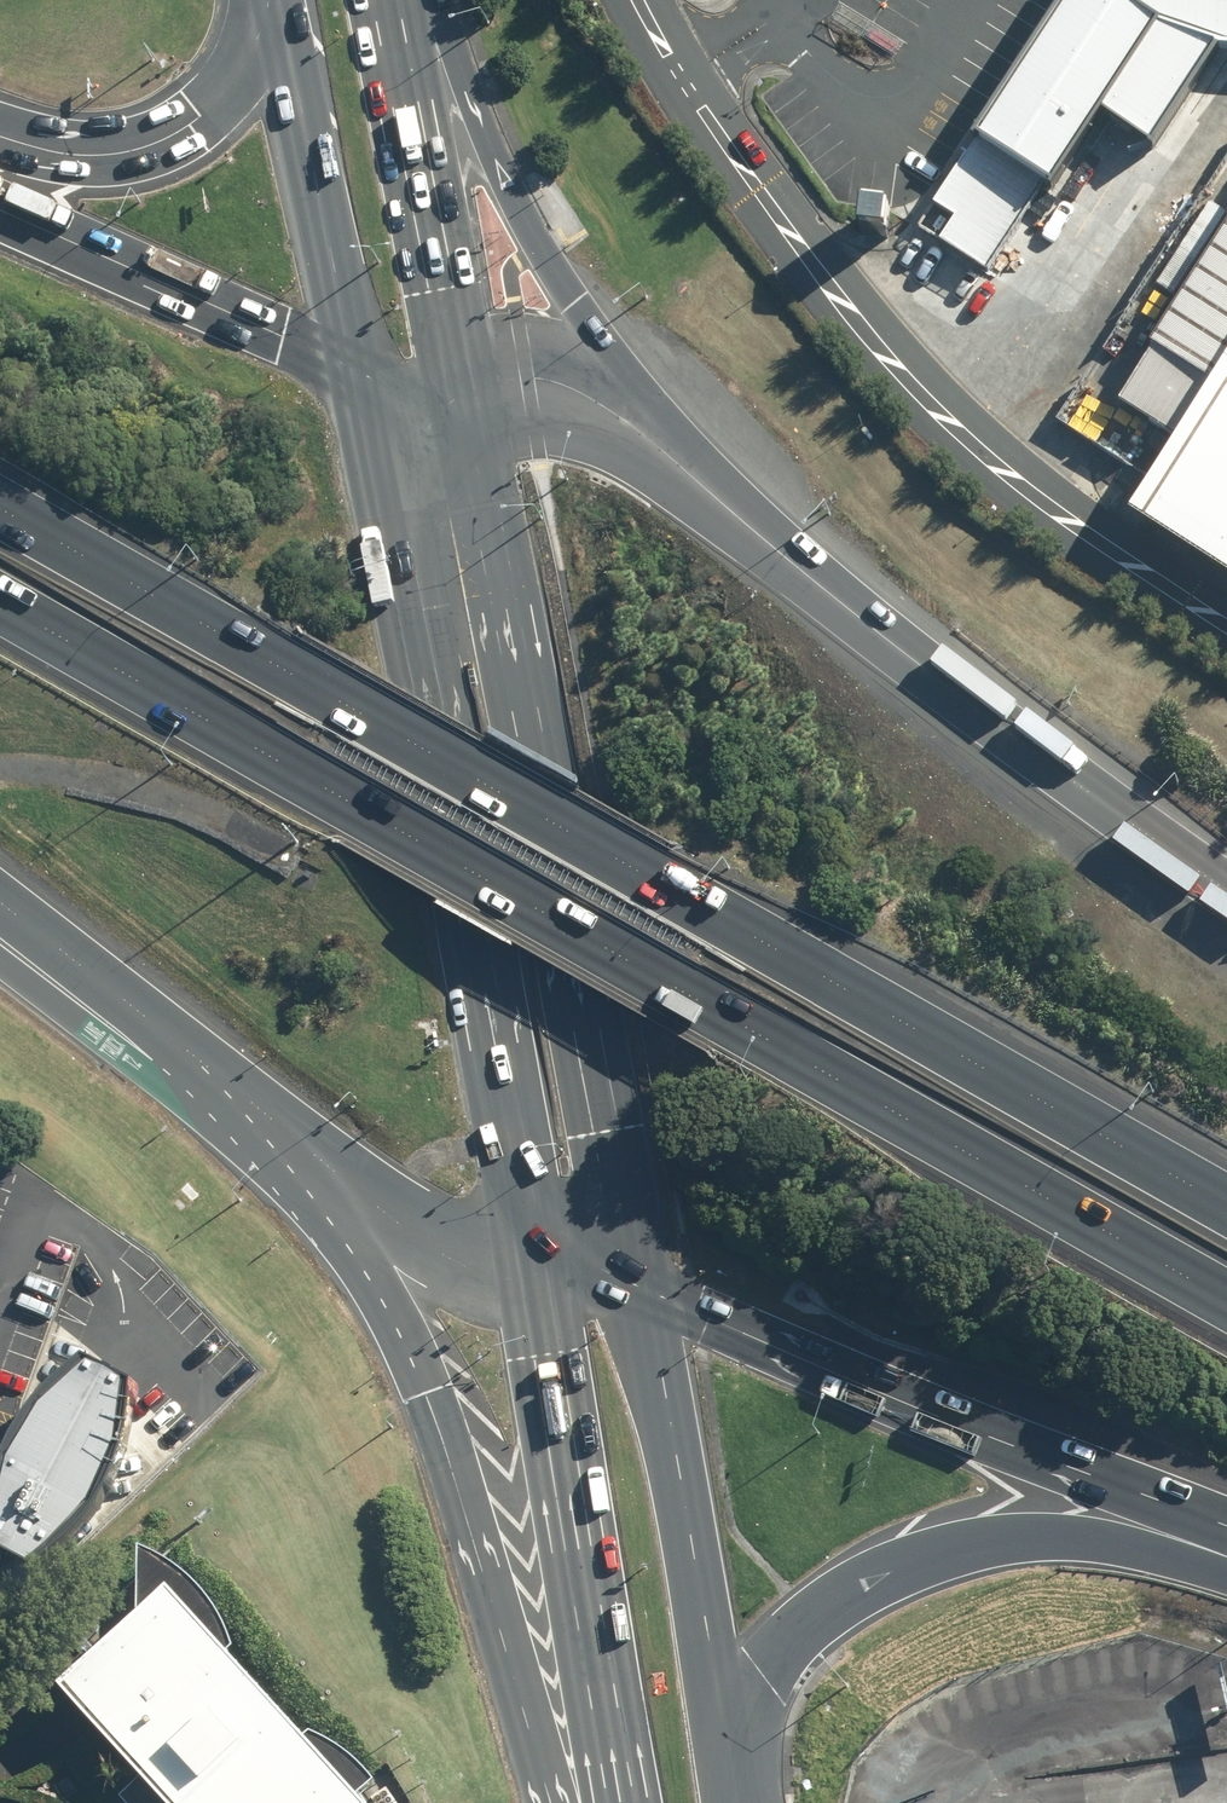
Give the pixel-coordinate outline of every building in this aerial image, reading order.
[(933,199),(955,213),(940,237),(989,271),(1045,184),(1052,189),(1099,118),(1122,132),(1151,150),(1222,49),(1226,49),(1226,0),(1063,0),(933,199)] [(1209,238),(1130,359),(1117,382),(1103,404),(1165,446),(1116,522),(1226,593),(1226,211),(1209,238)] [(0,1526),(0,1539),(48,1568),(106,1505),(128,1464),(141,1419),(141,1381),(96,1358),(42,1408),(18,1448),(0,1526)] [(189,1573),(68,1684),(176,1802),(376,1802),(189,1573)]
